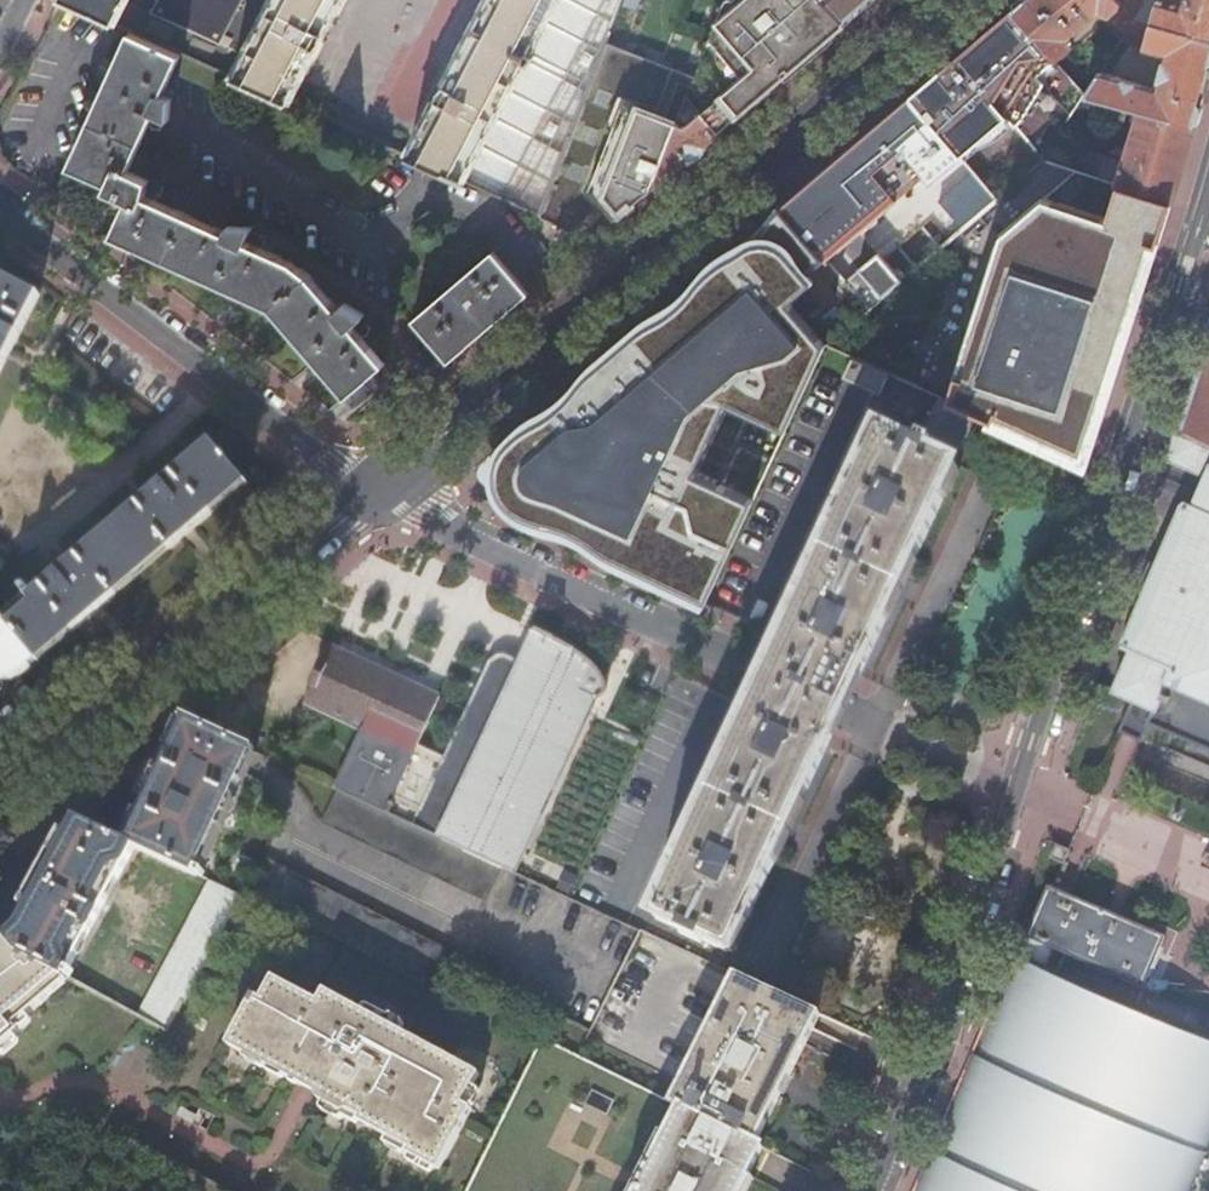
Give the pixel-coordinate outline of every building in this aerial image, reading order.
[(557,170),(606,44),(622,0),(489,0),(415,141),(300,81),(342,0),(64,0),(132,31),(181,53),(404,154),(508,201),(540,215),(557,170)] [(688,97),(719,133),(738,117),(801,63),(847,24),(827,0),(736,0),(739,4),(716,23),(700,65),(695,78),(688,97)] [(847,24),(873,2),(875,0),(827,0),(847,24)] [(1122,4),(1118,0),(1024,0),(1014,9),(1057,59),(1073,45),(1067,38),(1099,11),(1109,15),(1122,4)] [(1122,4),(1134,19),(1146,0),(1118,0),(1122,4)] [(1157,0),(1146,0),(1134,19),(1208,40),(1208,0),(1188,0),(1186,8),(1157,0)] [(930,80),(911,97),(962,157),(1008,117),(1045,160),(1087,94),(1057,59),(1014,9),(966,49),(930,80)] [(1208,77),(1208,40),(1134,19),(1121,41),(1166,54),(1157,87),(1100,73),(1087,94),(1141,110),(1196,125),(1207,85),(1208,77)] [(172,73),(181,53),(132,31),(118,61),(70,166),(109,184),(106,190),(128,200),(127,204),(113,235),(235,291),(271,308),(320,366),(346,396),(385,364),(352,325),(364,314),(343,302),(337,307),(312,278),(292,262),(247,242),(253,227),(229,225),(226,232),(155,199),(162,185),(129,169),(145,134),(154,114),(169,121),(170,99),(162,95),(172,73)] [(695,78),(606,44),(557,170),(540,215),(570,229),(586,215),(601,202),(617,220),(633,206),(652,190),(688,97),(695,78)] [(688,97),(652,190),(688,159),(719,133),(688,97)] [(810,182),(782,207),(784,209),(821,253),(828,260),(854,237),(861,231),(893,203),(922,179),(926,176),(932,183),(962,157),(911,97),(896,110),(871,131),(810,182)] [(1192,140),(1196,125),(1141,110),(1119,184),(1172,201),(1185,162),(1192,140)] [(965,229),(999,200),(975,172),(941,201),(965,229)] [(1166,219),(1172,201),(1119,184),(1108,220),(1043,200),(1001,235),(948,402),(981,417),(1086,465),(1127,340),(1166,219)] [(854,237),(828,260),(846,281),(880,253),(911,226),(893,203),(861,231),(854,237)] [(792,303),(815,282),(810,276),(828,260),(821,253),(784,209),(779,215),(772,222),(766,230),(760,238),(750,246),(739,254),(728,259),(720,264),(713,269),(706,275),(701,281),(694,289),(684,300),(671,310),(657,319),(640,330),(603,361),(594,369),(587,375),(580,383),(574,389),(565,400),(552,410),(547,414),(541,417),(535,420),(528,424),(524,427),(512,436),(510,439),(507,441),(505,443),(502,448),(499,452),(497,457),(495,462),(494,470),(494,472),(494,476),(495,482),(496,486),(498,493),(499,495),(500,497),(503,501),(512,511),(522,517),(534,522),(543,525),(557,529),(570,534),(581,540),(591,547),(599,553),(607,558),(705,605),(754,503),(721,486),(755,418),(787,434),(800,406),(819,366),(828,347),(829,345),(792,303)] [(449,363),(529,294),(493,252),(413,321),(436,347),(439,352),(449,363)] [(880,253),(846,281),(870,310),(904,281),(880,253)] [(18,337),(40,295),(0,274),(0,373),(18,337)] [(1175,428),(1208,444),(1208,324),(1175,428)] [(397,379),(410,395),(439,371),(449,363),(439,352),(436,347),(426,355),(397,379)] [(889,375),(855,359),(846,378),(871,390),(880,394),(889,375)] [(391,371),(385,364),(346,396),(358,411),(397,379),(391,371)] [(981,417),(948,402),(942,399),(923,441),(933,446),(929,454),(954,466),(953,467),(957,469),(981,417)] [(1166,459),(1205,476),(1193,503),(1184,500),(1156,564),(1152,574),(1148,583),(1121,645),(1130,649),(1113,690),(1132,698),(1118,731),(1142,741),(1149,723),(1208,749),(1208,444),(1175,428),(1166,459)] [(859,676),(957,469),(953,467),(954,466),(929,454),(933,446),(923,441),(920,446),(914,443),(911,442),(909,444),(885,433),(884,435),(880,433),(782,640),(774,657),(768,671),(760,688),(752,707),(655,913),(659,915),(658,917),(683,929),(682,931),(701,941),(702,939),(727,950),(728,949),(732,950),(778,851),(829,742),(837,722),(844,709),(851,694),(859,676)] [(2,620),(35,658),(69,629),(72,633),(98,610),(117,596),(113,591),(164,547),(168,552),(190,533),(212,515),(208,510),(243,479),(211,442),(2,620)] [(493,472),(490,473),(489,474),(487,477),(486,480),(486,484),(489,491),(495,493),(498,493),(496,486),(495,482),(494,476),(494,472),(493,472)] [(247,484),(243,479),(208,510),(212,515),(247,484)] [(117,596),(168,552),(164,547),(113,591),(117,596)] [(2,620),(1,621),(34,658),(35,658),(2,620)] [(1,621),(0,622),(0,681),(4,680),(5,679),(6,679),(7,679),(9,678),(11,678),(12,677),(14,677),(15,676),(17,675),(18,675),(20,674),(33,666),(35,665),(37,663),(34,658),(1,621)] [(69,629),(35,658),(39,662),(72,633),(69,629)] [(514,872),(579,735),(589,712),(595,701),(598,701),(601,699),(603,696),(604,692),(603,688),(602,683),(599,679),(596,674),(593,669),(589,665),(586,662),(583,658),(579,655),(575,652),(571,649),(567,647),(564,645),(560,643),(558,641),(535,630),(533,634),(539,637),(528,661),(525,667),(507,658),(503,657),(500,657),(497,658),(494,659),(480,689),(470,711),(448,758),(416,826),(503,867),(514,872)] [(416,826),(448,758),(418,744),(440,698),(436,695),(433,694),(333,648),(335,645),(331,644),(317,675),(303,707),(307,709),(308,705),(363,730),(354,749),(353,752),(351,755),(336,789),(340,791),(416,826)] [(156,778),(127,842),(136,846),(203,878),(206,872),(199,869),(246,767),(249,760),(254,750),(193,722),(184,718),(182,719),(178,729),(156,778)] [(1087,771),(1082,784),(1097,789),(1101,778),(1087,771)] [(416,826),(340,791),(324,823),(487,901),(503,867),(416,826)] [(18,924),(6,935),(19,951),(71,979),(75,971),(71,969),(117,884),(136,846),(127,842),(76,818),(56,855),(18,924)] [(1071,850),(1056,844),(1051,856),(1063,860),(1066,861),(1071,850)] [(267,862),(250,896),(443,993),(457,964),(458,962),(460,957),(267,862)] [(212,882),(140,1017),(167,1031),(182,1003),(240,895),(212,882)] [(1031,940),(1023,957),(1046,967),(1054,950),(1144,988),(1155,963),(1166,938),(1120,918),(1103,911),(1074,898),(1056,890),(1051,888),(1049,887),(1027,938),(1031,940)] [(23,1031),(17,1026),(71,979),(19,951),(6,935),(2,930),(0,932),(0,1051),(23,1031)] [(1011,962),(912,1190),(1185,1190),(1208,1132),(1208,1048),(1031,970),(1011,962)] [(709,1035),(675,1108),(680,1111),(756,1149),(785,1088),(804,1047),(811,1032),(813,1027),(819,1015),(776,994),(744,979),(737,977),(732,988),(729,994),(725,1001),(722,1007),(709,1035)] [(439,1171),(472,1111),(463,1106),(480,1075),(453,1061),(408,1036),(326,991),(320,1002),(275,978),(263,999),(255,995),(228,1044),(247,1055),(250,1050),(289,1072),(287,1076),(301,1084),(316,1092),(317,1098),(344,1113),(352,1112),(361,1117),(358,1122),(409,1150),(406,1154),(439,1171)] [(749,1176),(756,1165),(762,1152),(756,1149),(680,1111),(639,1190),(741,1190),(749,1176)]
